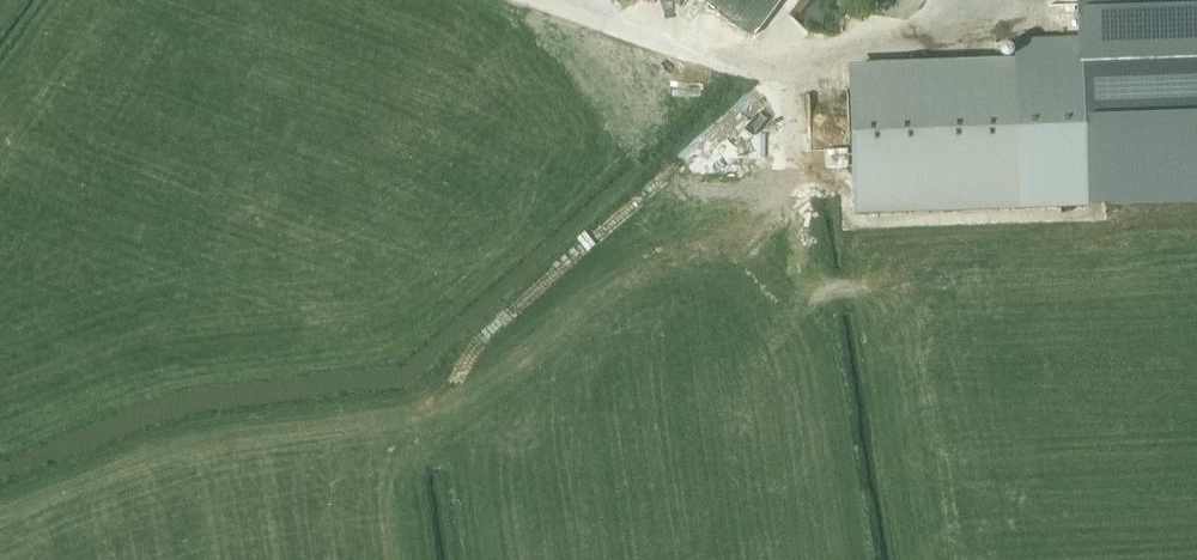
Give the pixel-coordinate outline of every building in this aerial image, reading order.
[(984,21),(993,0),(936,0),(984,21)] [(1105,190),(1196,187),(1196,57),(1080,61),(1079,42),(1015,44),(1016,58),(849,63),(854,208),(1105,199),(1105,190)]
